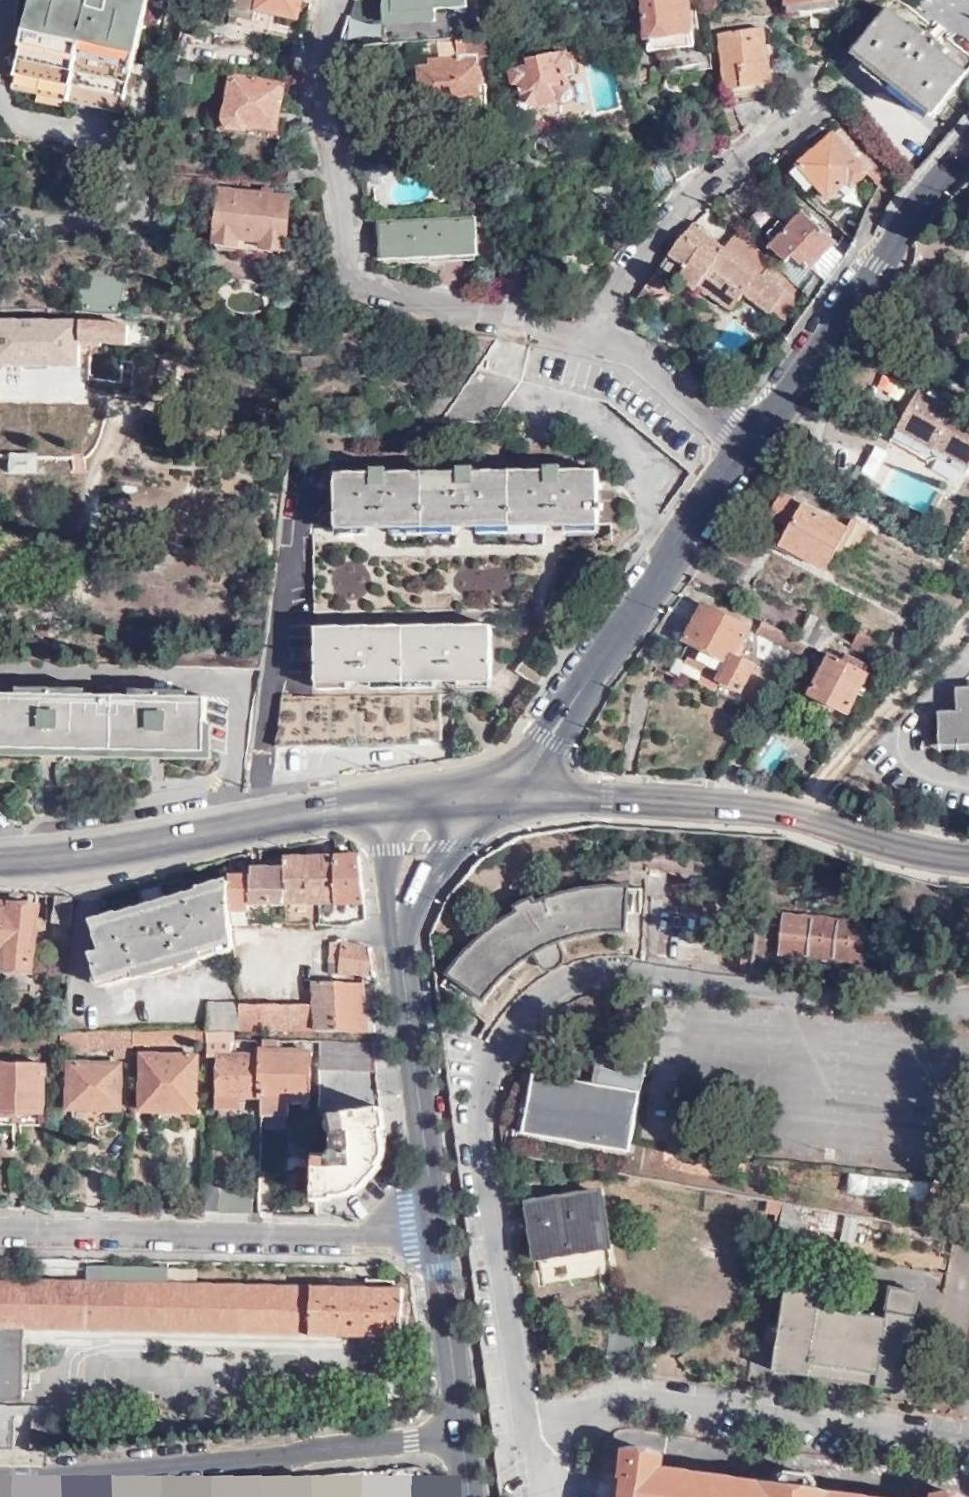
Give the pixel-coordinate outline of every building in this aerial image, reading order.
[(145,0),(29,0),(27,9),(10,82),(122,108),(145,0)] [(229,21),(269,31),(274,13),(297,19),(302,0),(234,0),(229,21)] [(467,0),(391,0),(392,14),(435,11),(435,9),(468,7),(467,0)] [(688,0),(643,0),(649,50),(693,46),(688,0)] [(786,8),(835,3),(835,0),(785,0),(786,8)] [(932,114),(966,70),(926,38),(888,8),(855,49),(932,114)] [(743,133),(770,114),(765,99),(771,98),(766,61),(764,61),(760,28),(717,35),(727,104),(730,103),(743,133)] [(490,46),(490,36),(457,38),(457,55),(429,58),(429,64),(419,65),(422,101),(436,100),(442,103),(449,104),(455,104),(462,102),(468,98),(476,97),(487,96),(485,75),(482,75),(482,64),(478,64),(477,47),(490,46)] [(570,70),(566,50),(528,57),(529,65),(510,70),(512,81),(520,80),(528,120),(572,110),(564,72),(570,70)] [(277,115),(282,83),(230,75),(227,98),(221,98),(216,127),(278,139),(282,116),(277,115)] [(836,198),(865,172),(831,134),(796,167),(826,198),(831,194),(836,198)] [(668,188),(676,182),(662,148),(662,147),(640,156),(658,201),(668,188)] [(190,180),(190,173),(167,171),(167,178),(190,180)] [(235,242),(234,249),(260,252),(261,245),(286,248),(290,194),(274,192),(274,187),(272,184),(264,184),(262,186),(262,191),(220,186),(214,240),(235,242)] [(835,240),(803,210),(776,240),(813,276),(824,262),(819,257),(835,240)] [(478,252),(476,217),(378,222),(378,232),(381,232),(381,248),(413,247),(413,256),(448,255),(449,261),(475,259),(475,253),(478,252)] [(702,226),(694,220),(669,254),(684,266),(677,277),(695,289),(698,286),(728,309),(732,309),(744,294),(769,312),(772,312),(784,321),(804,293),(753,245),(739,261),(728,253),(730,248),(726,245),(722,249),(699,231),(702,226)] [(753,245),(737,230),(726,245),(730,248),(728,253),(739,261),(753,245)] [(214,247),(234,249),(235,242),(214,240),(214,247)] [(413,247),(381,248),(382,258),(413,256),(413,247)] [(684,266),(669,254),(665,259),(669,262),(664,269),(675,278),(677,277),(684,266)] [(461,275),(460,261),(441,262),(442,276),(461,275)] [(127,323),(78,319),(0,320),(0,365),(77,363),(77,343),(88,344),(88,340),(127,343),(127,323)] [(664,447),(692,472),(703,458),(704,441),(622,373),(530,350),(531,344),(496,336),(438,421),(493,420),(519,379),(609,402),(664,447)] [(169,372),(172,364),(159,359),(156,367),(169,372)] [(909,448),(943,405),(919,392),(892,439),(909,448)] [(943,405),(909,448),(930,460),(934,452),(968,471),(968,470),(968,425),(946,412),(947,408),(943,405)] [(889,445),(905,453),(909,448),(892,439),(889,445)] [(875,480),(888,454),(875,448),(862,474),(875,480)] [(909,448),(905,453),(927,465),(930,460),(909,448)] [(39,472),(39,452),(13,453),(14,473),(39,472)] [(934,452),(930,460),(964,478),(968,471),(934,452)] [(337,527),(623,523),(623,498),(617,491),(599,492),(598,470),(561,471),(561,465),(546,466),(546,471),(474,472),(473,467),(458,466),(457,472),(386,473),(385,467),(370,467),(370,473),(336,473),(337,527)] [(827,569),(849,528),(782,493),(770,515),(791,526),(782,545),(827,569)] [(520,537),(315,542),(316,611),(523,606),(520,537)] [(696,646),(689,658),(707,667),(704,672),(744,693),(756,669),(734,657),(737,649),(743,651),(746,647),(740,644),(749,627),(705,604),(686,641),(696,646)] [(811,614),(798,640),(821,651),(836,633),(840,629),(811,614)] [(798,640),(764,622),(757,634),(812,662),(821,651),(798,640)] [(491,676),(489,623),(316,627),(318,680),(491,676)] [(883,643),(858,630),(850,645),(876,658),(883,643)] [(836,633),(821,651),(829,655),(809,695),(848,714),(869,673),(861,669),(864,664),(846,655),(844,660),(836,656),(845,638),(836,633)] [(894,660),(899,652),(888,645),(883,655),(894,660)] [(707,667),(689,658),(686,663),(704,672),(707,667)] [(957,688),(958,711),(940,712),(941,745),(968,744),(968,687),(957,688)] [(205,752),(206,725),(206,698),(0,691),(0,747),(205,752)] [(440,739),(440,693),(283,696),(276,747),(420,743),(420,740),(440,739)] [(211,761),(213,726),(206,725),(205,752),(0,747),(0,754),(211,761)] [(250,902),(365,902),(362,866),(361,850),(352,840),(343,836),(336,837),(336,855),(287,855),(287,865),(253,866),(253,873),(229,874),(229,877),(231,909),(250,909),(250,902)] [(105,984),(234,947),(231,909),(229,877),(202,886),(205,894),(167,906),(163,894),(140,900),(144,913),(118,921),(115,914),(96,919),(105,950),(95,954),(105,984)] [(626,932),(627,912),(640,912),(641,888),(628,887),(619,887),(586,890),(562,895),(536,904),(531,897),(512,906),(516,915),(494,929),(470,949),(449,973),(441,985),(463,1000),(469,992),(482,1001),(499,980),(514,966),(531,955),(533,962),(536,967),(540,969),(546,971),(551,971),(560,966),(563,962),(565,952),(563,946),(559,941),(585,934),(606,932),(626,932)] [(38,906),(0,901),(0,966),(31,970),(38,906)] [(891,975),(895,917),(762,905),(758,963),(891,975)] [(328,941),(326,971),(339,972),(342,938),(328,941)] [(342,938),(339,972),(356,974),(364,975),(371,976),(375,975),(372,947),(369,947),(356,946),(345,938),(342,938)] [(315,1028),(373,1032),(376,1030),(374,999),(365,999),(363,979),(356,978),(314,979),(315,1003),(315,1028)] [(237,1030),(243,1029),(240,1002),(209,1002),(207,1029),(210,1029),(237,1030)] [(243,1029),(267,1029),(315,1028),(315,1003),(240,1002),(243,1029)] [(197,1043),(209,1043),(210,1029),(207,1029),(133,1030),(133,1043),(146,1043),(146,1036),(196,1036),(197,1043)] [(240,1093),(265,1094),(267,1038),(261,1038),(261,1056),(241,1056),(240,1042),(237,1042),(237,1030),(210,1029),(209,1043),(209,1055),(221,1055),(220,1104),(240,1105),(240,1093)] [(133,1043),(133,1030),(62,1030),(61,1047),(116,1047),(116,1055),(133,1055),(133,1043)] [(265,1094),(264,1112),(292,1113),(293,1095),(312,1095),(313,1052),(282,1050),(282,1038),(267,1038),(265,1094)] [(319,1068),(377,1071),(374,1041),(321,1038),(319,1068)] [(592,1083),(640,1091),(646,1059),(598,1051),(592,1083)] [(197,1109),(199,1054),(144,1052),(141,1108),(197,1109)] [(121,1107),(122,1062),(71,1060),(70,1105),(86,1105),(86,1110),(104,1111),(104,1107),(121,1107)] [(43,1063),(0,1062),(0,1122),(39,1124),(39,1111),(42,1111),(43,1063)] [(628,1151),(640,1091),(592,1083),(533,1072),(523,1132),(628,1151)] [(317,1156),(317,1195),(348,1195),(357,1192),(385,1158),(387,1147),(382,1107),(336,1114),(336,1128),(324,1129),(323,1143),(336,1143),(337,1149),(335,1149),(333,1157),(317,1156)] [(222,1211),(222,1179),(207,1178),(206,1210),(222,1211)] [(222,1211),(251,1211),(253,1179),(222,1179),(222,1211)] [(530,1204),(538,1253),(607,1242),(599,1192),(530,1204)] [(806,1235),(809,1210),(768,1202),(767,1211),(777,1213),(775,1228),(781,1228),(781,1231),(806,1235)] [(607,1242),(538,1253),(539,1261),(608,1249),(607,1242)] [(0,1278),(0,1404),(24,1403),(26,1326),(401,1335),(401,1289),(195,1284),(195,1266),(87,1263),(87,1281),(0,1278)] [(827,1305),(830,1288),(788,1282),(774,1367),(807,1372),(810,1356),(876,1366),(874,1382),(902,1386),(916,1294),(889,1290),(886,1314),(827,1305)] [(638,1357),(641,1325),(607,1321),(605,1352),(638,1357)] [(829,1492),(829,1490),(815,1488),(816,1478),(811,1472),(787,1469),(781,1473),(780,1483),(765,1481),(765,1482),(658,1467),(660,1450),(630,1446),(626,1472),(629,1472),(625,1496),(867,1496),(829,1492)] [(275,1496),(447,1496),(445,1463),(274,1474),(275,1496)]
